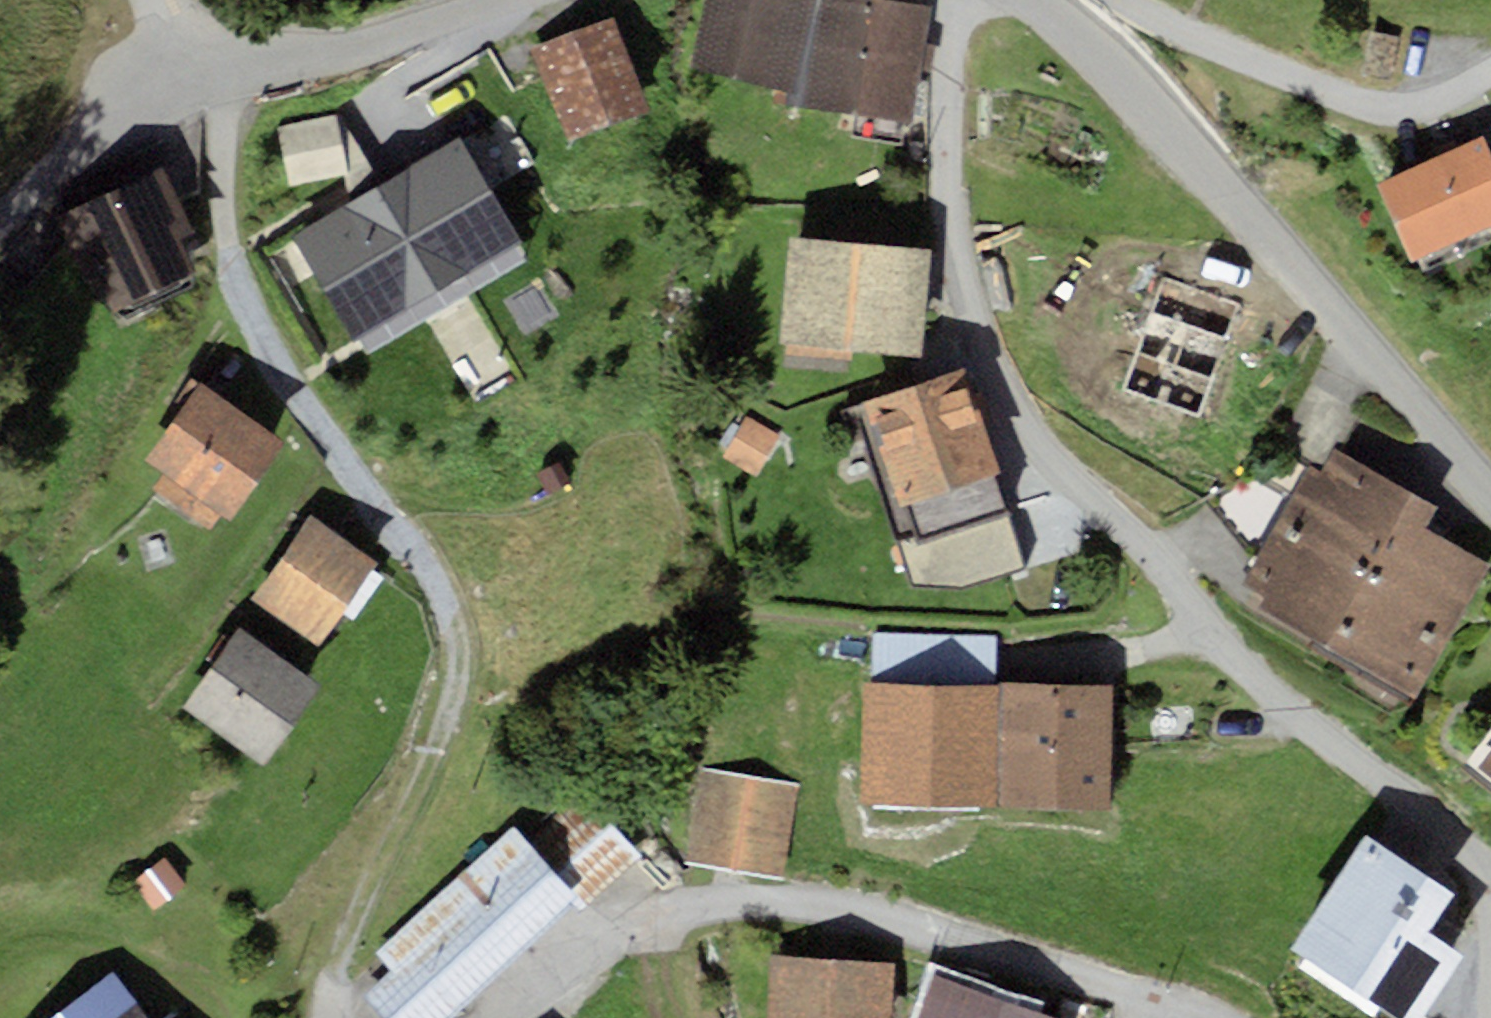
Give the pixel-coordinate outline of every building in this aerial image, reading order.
[(690,64),(790,91),(816,0),(706,0),(690,64)] [(905,0),(823,0),(805,103),(915,121),(934,5),(905,0)] [(616,16),(534,46),(570,142),(652,111),(616,16)] [(1399,38),(1370,32),(1362,75),(1391,81),(1399,38)] [(347,174),(337,117),(278,127),(288,184),(347,174)] [(380,184),(337,117),(347,174),(351,201),(380,184)] [(1376,183),(1411,261),(1490,227),(1490,127),(1474,134),(1476,139),(1376,183)] [(531,260),(459,136),(380,184),(351,201),(292,236),(366,355),(531,260)] [(163,166),(56,216),(87,283),(97,278),(113,312),(198,272),(180,236),(193,230),(163,166)] [(930,248),(790,235),(780,343),(920,356),(930,248)] [(1252,298),(1156,266),(1111,395),(1207,428),(1252,298)] [(966,367),(864,402),(900,505),(907,503),(919,540),(899,545),(915,589),(963,592),(1027,567),(1009,510),(996,473),(1003,471),(966,367)] [(289,437),(202,375),(142,458),(161,471),(150,486),(208,528),(222,508),(232,516),(289,437)] [(1322,470),(1308,462),(1242,584),(1265,596),(1258,608),(1418,694),(1488,566),(1421,531),(1434,507),(1332,452),(1322,470)] [(376,562),(310,517),(254,599),(319,644),(376,562)] [(319,681),(237,626),(183,706),(265,762),(319,681)] [(875,632),(874,680),(996,682),(997,635),(875,632)] [(874,680),(867,680),(865,803),(1000,806),(1002,682),(996,682),(874,680)] [(1112,684),(1002,682),(1000,806),(1110,808),(1112,684)] [(1476,768),(1490,780),(1490,749),(1476,768)] [(799,785),(701,769),(685,860),(784,876),(799,785)] [(363,995),(385,1017),(443,1017),(571,899),(580,910),(642,853),(580,787),(527,837),(513,822),(373,952),(389,970),(363,995)] [(1363,830),(1287,948),(1381,1008),(1378,1011),(1389,1017),(1425,1017),(1467,954),(1448,942),(1459,924),(1443,914),(1458,891),(1363,830)] [(166,857),(133,882),(155,909),(187,884),(166,857)] [(771,955),(767,1017),(892,1017),(895,963),(771,955)] [(51,1017),(148,1017),(113,971),(51,1017)] [(932,979),(918,1017),(1050,1017),(932,979)]
